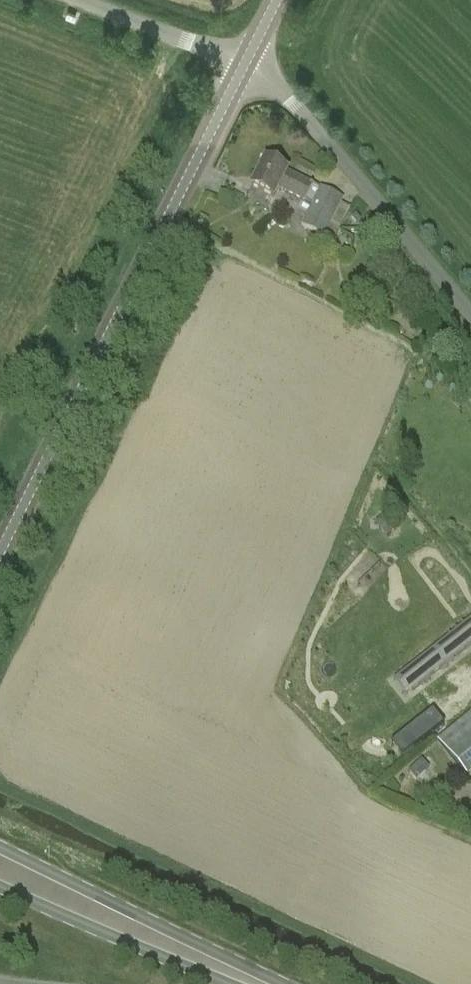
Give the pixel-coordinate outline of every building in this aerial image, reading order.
[(273,199),(278,189),(300,200),(296,210),(306,215),(301,225),(323,237),(343,198),(320,187),(319,188),(288,171),(265,159),(250,187),(273,199)] [(399,676),(412,692),(445,666),(448,671),(456,665),(452,660),(470,645),(470,620),(399,676)] [(470,686),(470,660),(436,689),(449,705),(470,686)] [(431,711),(405,733),(416,746),(442,725),(431,711)] [(456,726),(470,745),(470,714),(456,726)]
